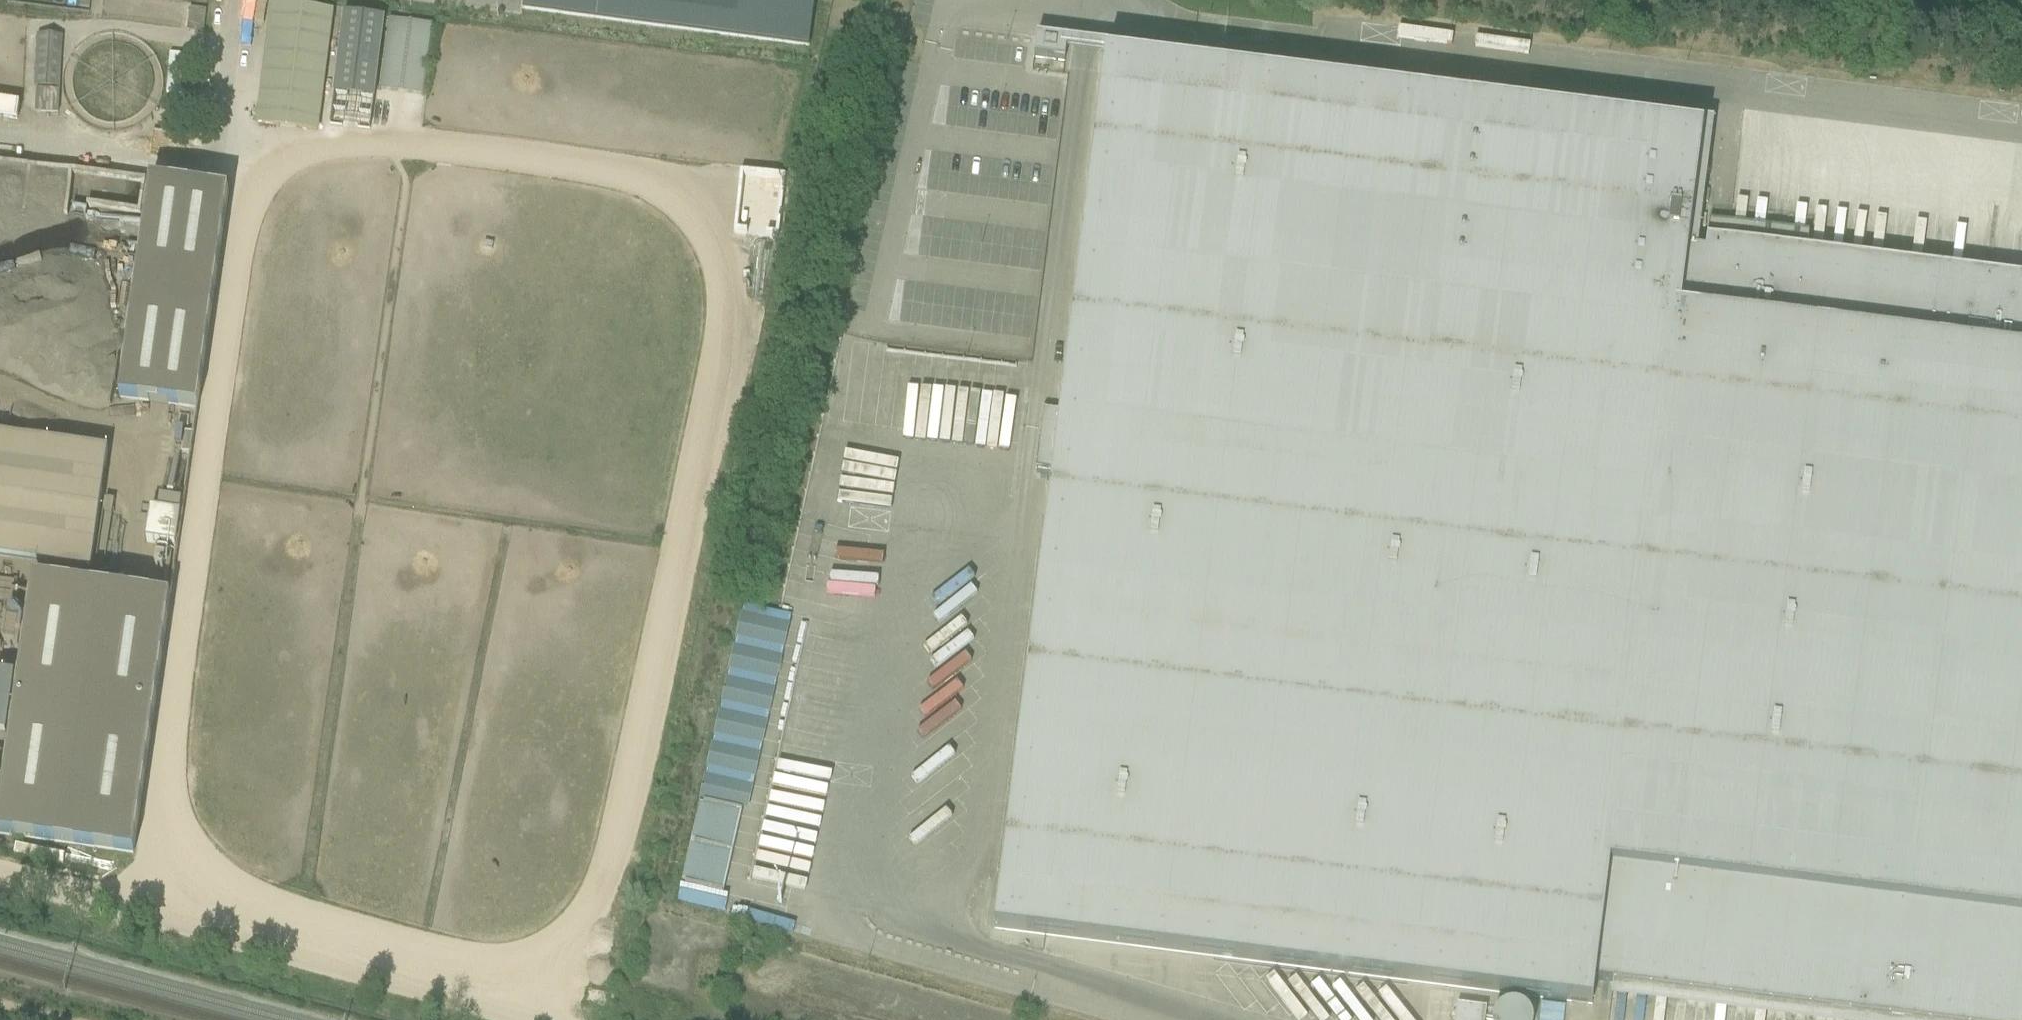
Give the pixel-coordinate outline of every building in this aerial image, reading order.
[(316,132),(332,13),(272,5),(257,124),(316,132)] [(190,10),(188,31),(204,33),(206,12),(190,10)] [(343,16),(332,98),(373,103),(384,21),(343,16)] [(430,25),(390,20),(381,91),(421,96),(430,25)] [(59,88),(62,37),(37,35),(35,86),(59,88)] [(1036,37),(1034,57),(1034,58),(1064,61),(1066,50),(1105,55),(1059,412),(1043,410),(1036,469),(1049,473),(994,929),(1592,1004),(1594,983),(1881,1019),(2021,1019),(2021,288),(1799,264),(1802,242),(1702,230),(1700,251),(1687,250),(1702,131),(1067,41),(1036,37)] [(37,89),(35,113),(58,114),(59,91),(37,89)] [(147,180),(119,399),(198,409),(226,191),(147,180)] [(91,569),(108,450),(0,435),(0,556),(91,569)] [(974,559),(979,554),(970,543),(928,577),(947,601),(984,571),(974,559)] [(0,792),(0,834),(130,852),(166,596),(30,577),(0,792)] [(806,634),(803,644),(850,658),(853,648),(806,634)] [(955,736),(963,730),(953,718),(914,749),(931,769),(962,744),(955,736)] [(918,801),(935,785),(929,779),(912,795),(918,801)] [(690,842),(733,852),(742,813),(699,803),(690,842)] [(916,858),(946,841),(939,828),(951,821),(945,811),(903,835),(916,858)] [(733,852),(690,842),(681,881),(723,891),(733,852)] [(722,903),(712,902),(714,889),(682,884),(680,900),(695,903),(695,905),(721,909),(722,903)] [(1536,1019),(1562,1019),(1564,1005),(1539,1001),(1536,1019)] [(1455,1019),(1484,1019),(1486,1008),(1456,1004),(1455,1019)]
